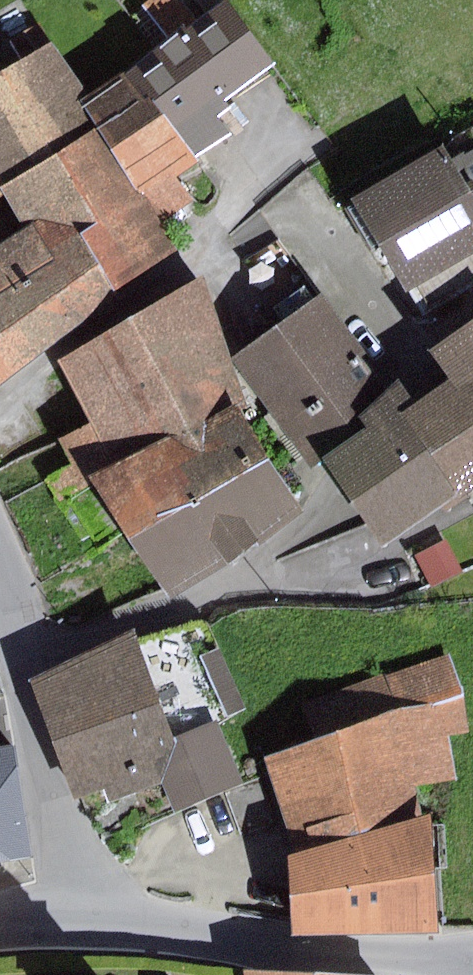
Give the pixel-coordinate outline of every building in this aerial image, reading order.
[(230,1),(134,69),(196,155),(229,133),(211,109),(274,65),(230,1)] [(41,20),(3,39),(13,59),(50,40),(41,20)] [(0,77),(0,199),(14,189),(104,125),(87,98),(53,44),(0,77)] [(104,125),(14,189),(35,222),(53,254),(86,233),(119,292),(179,251),(163,221),(195,201),(177,176),(199,160),(196,155),(134,69),(87,98),(104,125)] [(358,199),(428,312),(472,285),(472,191),(445,146),(358,199)] [(0,245),(0,386),(119,292),(86,233),(53,254),(35,222),(0,245)] [(113,467),(239,406),(207,277),(65,366),(92,424),(113,467)] [(388,394),(324,296),(234,357),(313,472),(326,459),(388,394)] [(415,403),(466,491),(472,487),(472,322),(431,349),(453,381),(415,403)] [(388,394),(326,459),(385,548),(466,491),(415,403),(401,380),(388,394)] [(113,467),(93,477),(172,600),(307,513),(239,406),(113,467)] [(113,467),(92,424),(60,439),(73,465),(46,480),(54,496),(93,477),(113,467)] [(447,539),(417,554),(433,586),(463,571),(447,539)] [(207,621),(140,640),(174,740),(218,721),(248,709),(207,621)] [(138,634),(31,682),(76,801),(106,790),(110,801),(163,784),(176,813),(243,785),(218,721),(174,740),(140,640),(138,634)] [(268,759),(293,853),(420,817),(415,784),(456,779),(449,733),(470,730),(450,655),(307,706),(318,740),(268,759)] [(33,859),(17,747),(0,749),(0,864),(33,859)] [(432,812),(420,817),(293,853),(289,854),(295,934),(439,933),(432,812)]
